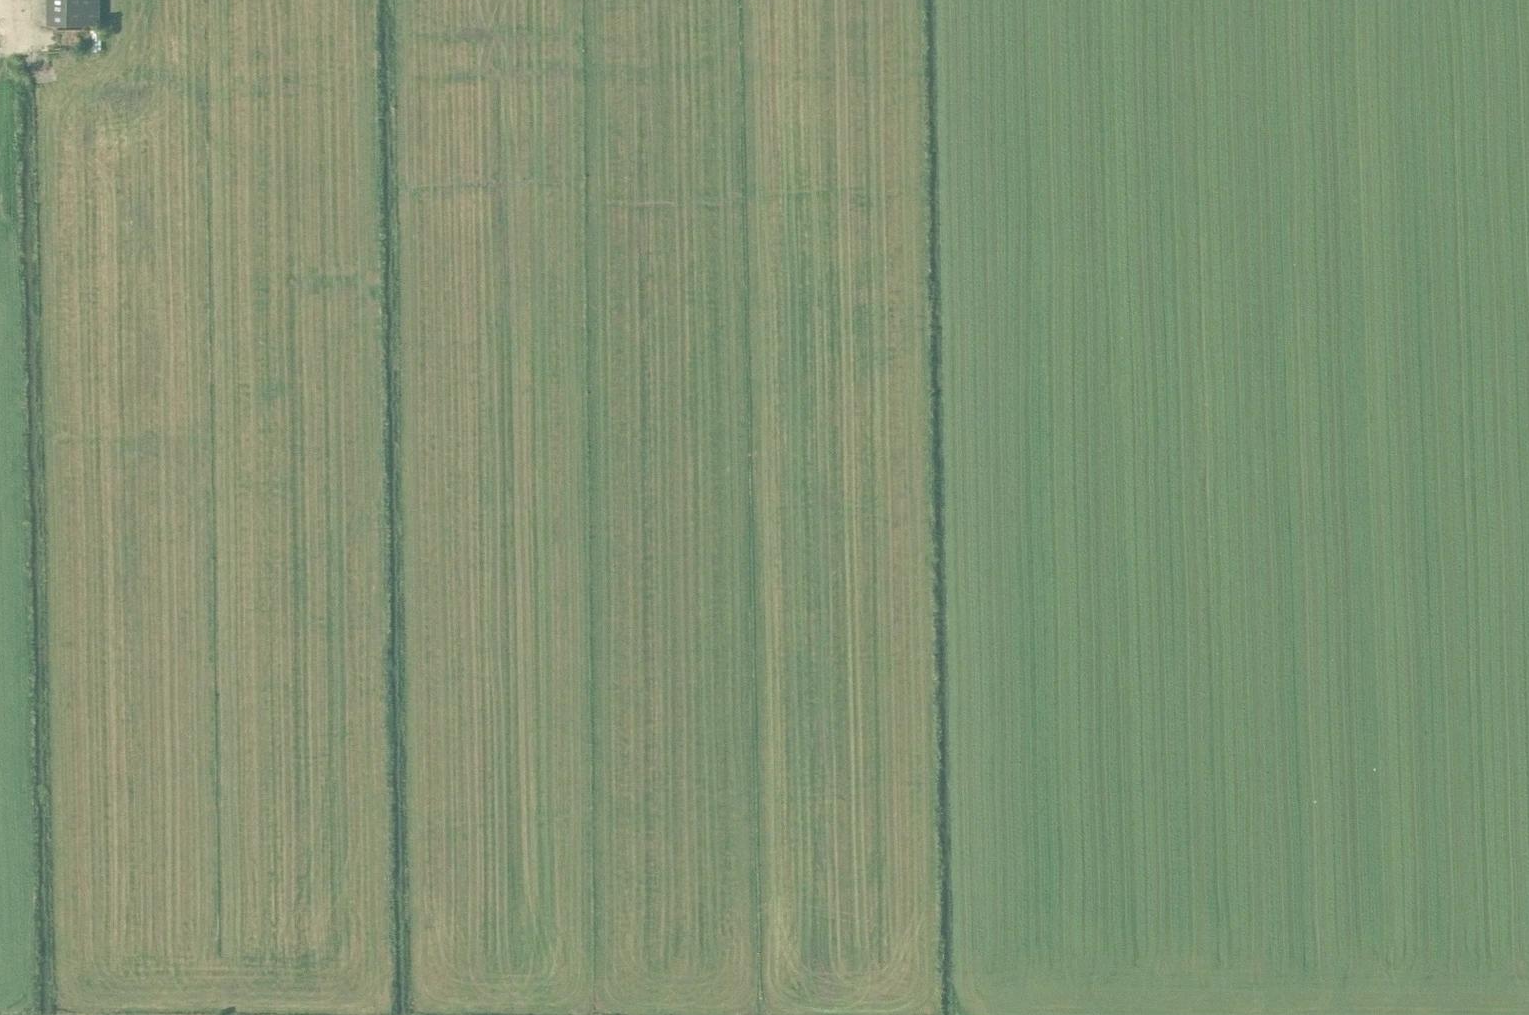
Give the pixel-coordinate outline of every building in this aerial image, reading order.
[(46,26),(101,26),(101,0),(46,0),(46,26)]
